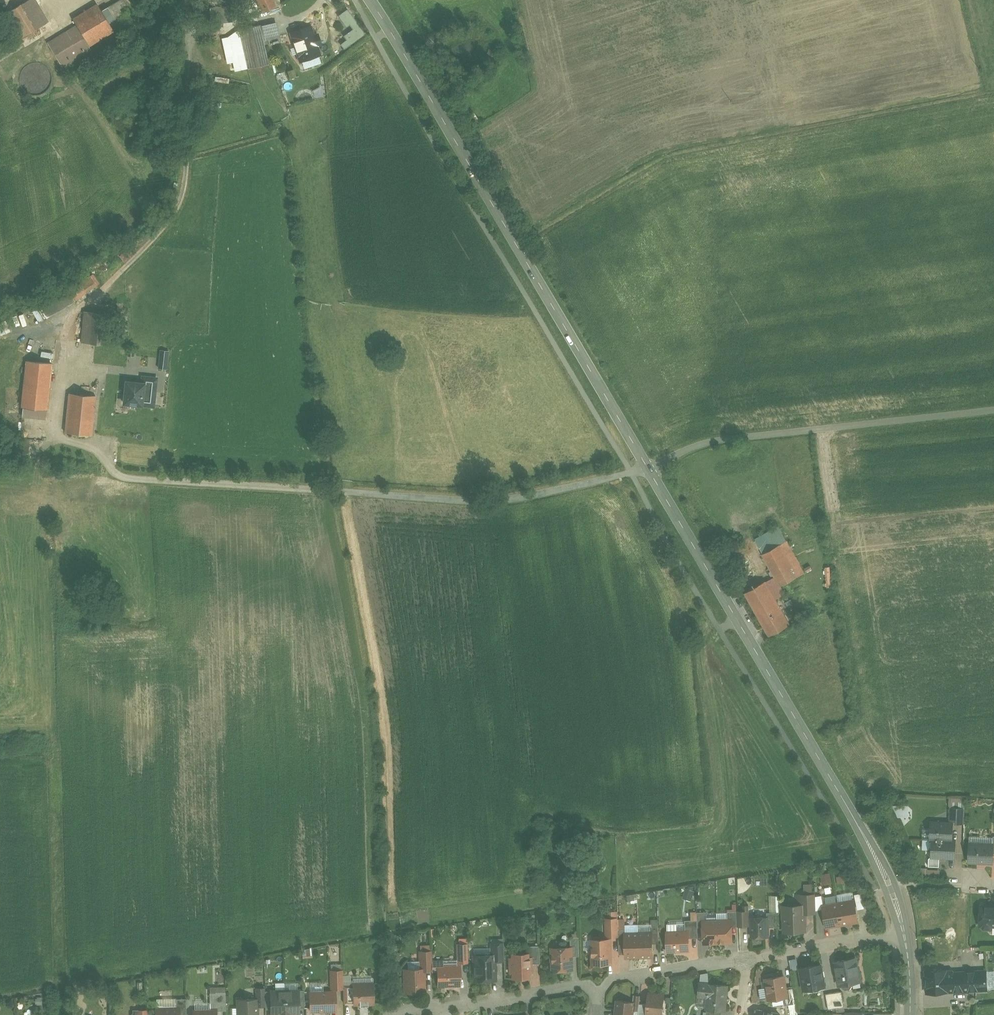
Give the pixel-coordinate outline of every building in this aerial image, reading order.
[(5,13),(20,38),(48,20),(36,0),(27,0),(5,13)] [(101,10),(108,21),(129,8),(124,0),(117,0),(101,10)] [(263,11),(275,5),(273,0),(257,0),(263,11)] [(212,22),(233,21),(232,4),(211,5),(212,22)] [(101,10),(77,25),(89,45),(114,30),(108,21),(101,10)] [(268,63),(259,24),(239,28),(248,68),(268,63)] [(76,25),(48,42),(62,66),(91,49),(88,45),(89,45),(76,25)] [(310,25),(290,32),(300,61),(320,55),(310,25)] [(96,286),(90,276),(79,282),(85,292),(96,286)] [(74,299),(85,292),(79,282),(79,281),(67,288),(74,299)] [(67,288),(39,304),(47,319),(75,302),(74,299),(67,288)] [(108,313),(84,311),(81,342),(105,344),(108,313)] [(160,350),(158,368),(167,369),(169,351),(160,350)] [(52,363),(27,360),(22,406),(23,406),(22,414),(46,416),(52,363)] [(157,377),(147,376),(144,406),(154,407),(157,377)] [(145,381),(126,379),(124,403),(142,405),(145,381)] [(96,397),(70,394),(66,431),(92,434),(96,397)] [(779,526),(755,539),(763,553),(787,540),(779,526)] [(763,553),(763,554),(775,576),(780,586),(781,586),(804,573),(787,540),(763,553)] [(775,576),(766,581),(776,599),(782,595),(780,593),(784,591),(781,586),(780,586),(775,576)] [(766,581),(745,592),(769,635),(790,624),(776,599),(766,581)] [(911,816),(910,804),(897,804),(897,816),(911,816)] [(965,807),(950,807),(950,820),(955,821),(955,823),(964,824),(965,807)] [(953,822),(931,821),(930,839),(956,840),(952,840),(953,822)] [(956,840),(930,839),(932,839),(932,847),(929,849),(929,854),(931,857),(955,858),(956,840)] [(993,844),(969,843),(968,862),(993,863),(993,854),(993,844)] [(830,873),(819,875),(821,884),(831,883),(830,873)] [(695,892),(685,889),(682,898),(692,901),(695,892)] [(815,894),(796,895),(796,901),(800,901),(800,905),(804,905),(804,913),(816,912),(815,894)] [(854,900),(839,903),(842,924),(858,921),(854,900)] [(839,903),(823,906),(826,927),(842,924),(839,903)] [(749,905),(743,905),(743,910),(737,910),(737,926),(749,925),(749,905)] [(800,905),(784,906),(784,911),(782,913),(782,919),(784,921),(785,931),(805,930),(804,926),(806,925),(805,918),(804,917),(804,913),(804,905),(800,905)] [(981,906),(980,924),(984,929),(990,929),(993,925),(993,907),(981,906)] [(737,910),(727,911),(728,919),(731,919),(731,926),(737,926),(737,910)] [(707,911),(697,912),(697,916),(697,919),(698,927),(703,927),(703,920),(707,920),(707,911)] [(777,927),(776,912),(767,912),(767,917),(768,917),(768,927),(777,927)] [(767,917),(751,917),(752,937),(768,936),(768,927),(768,917),(767,917)] [(618,918),(606,918),(607,936),(619,936),(619,931),(619,929),(618,918)] [(694,919),(685,920),(685,931),(689,931),(689,938),(698,938),(698,927),(697,919),(694,919)] [(728,919),(717,920),(718,942),(732,942),(731,926),(731,919),(728,919)] [(707,920),(703,920),(703,927),(704,943),(718,942),(717,920),(707,920)] [(685,931),(666,932),(667,951),(689,950),(689,938),(689,931),(685,931)] [(652,932),(639,933),(639,956),(653,956),(653,943),(653,932),(652,932)] [(626,933),(625,933),(625,944),(626,957),(639,956),(639,933),(626,933)] [(580,956),(579,937),(570,937),(571,947),(572,956),(580,956)] [(610,939),(592,940),(592,947),(590,949),(590,953),(592,955),(593,963),(595,965),(602,965),(604,963),(611,963),(610,939)] [(503,942),(491,943),(491,955),(494,954),(495,961),(504,960),(503,942)] [(467,944),(457,944),(458,962),(468,962),(467,944)] [(540,945),(528,946),(528,953),(531,953),(532,964),(540,963),(540,945)] [(557,950),(554,954),(553,954),(551,956),(551,961),(553,962),(553,972),(562,972),(564,970),(572,969),(572,956),(571,947),(557,948),(557,950)] [(432,951),(420,952),(420,969),(424,969),(424,970),(432,969),(432,961),(432,951)] [(528,953),(513,954),(513,959),(510,959),(510,970),(513,970),(513,978),(530,977),(529,970),(532,970),(532,964),(531,953),(528,953)] [(485,955),(484,956),(474,956),(475,980),(495,980),(495,961),(494,954),(491,955),(485,955)] [(855,957),(835,961),(839,984),(861,980),(859,970),(858,970),(855,957)] [(797,958),(789,959),(791,969),(798,968),(797,958)] [(459,965),(443,965),(441,961),(432,961),(432,969),(432,970),(438,970),(439,984),(460,984),(459,965)] [(821,964),(800,967),(804,990),(825,986),(821,964)] [(977,971),(952,973),(953,991),(986,989),(985,965),(977,966),(977,971)] [(420,969),(405,970),(405,992),(422,991),(422,982),(424,980),(424,970),(424,969),(420,969)] [(343,970),(331,971),(331,989),(343,988),(343,987),(343,985),(343,970)] [(952,973),(946,973),(945,970),(926,971),(927,992),(947,991),(953,991),(952,973)] [(784,976),(765,978),(768,999),(772,999),(773,1007),(785,1005),(784,997),(787,997),(785,987),(784,976)] [(373,983),(353,984),(353,985),(354,1003),(354,1004),(360,1003),(360,1005),(368,1005),(368,1003),(374,1003),(373,983)] [(727,985),(699,983),(698,996),(708,997),(707,1009),(722,1011),(725,1011),(727,985)] [(354,1003),(353,985),(343,985),(343,987),(343,988),(344,1003),(354,1003)] [(793,986),(785,987),(787,997),(784,997),(785,1005),(789,1005),(796,1004),(793,986)] [(265,990),(265,988),(256,988),(257,999),(258,1006),(266,1006),(265,991),(265,990)] [(298,990),(285,991),(285,1014),(299,1014),(299,1008),(298,990)] [(285,991),(271,991),(272,1009),(272,1014),(285,1014),(285,991)] [(331,991),(323,991),(323,992),(317,992),(317,995),(310,995),(311,1011),(336,1010),(335,992),(331,992),(331,991)] [(842,991),(834,992),(836,1008),(844,1007),(842,991)] [(834,992),(825,994),(828,1009),(836,1008),(834,992)] [(226,993),(210,993),(210,1010),(216,1010),(216,1011),(226,1011),(226,993)] [(649,994),(647,1004),(646,1014),(651,1014),(654,1014),(655,1014),(655,1013),(662,1014),(664,995),(649,994)] [(186,998),(176,999),(176,1008),(179,1008),(180,1014),(187,1014),(186,998)] [(238,999),(238,1014),(258,1014),(258,1006),(257,999),(238,999)] [(618,1000),(616,1014),(632,1014),(633,1009),(634,1002),(633,1002),(618,1000)] [(639,1003),(639,1010),(638,1014),(651,1014),(646,1014),(647,1004),(639,1003)] [(796,1004),(789,1005),(791,1014),(797,1014),(796,1004)]
